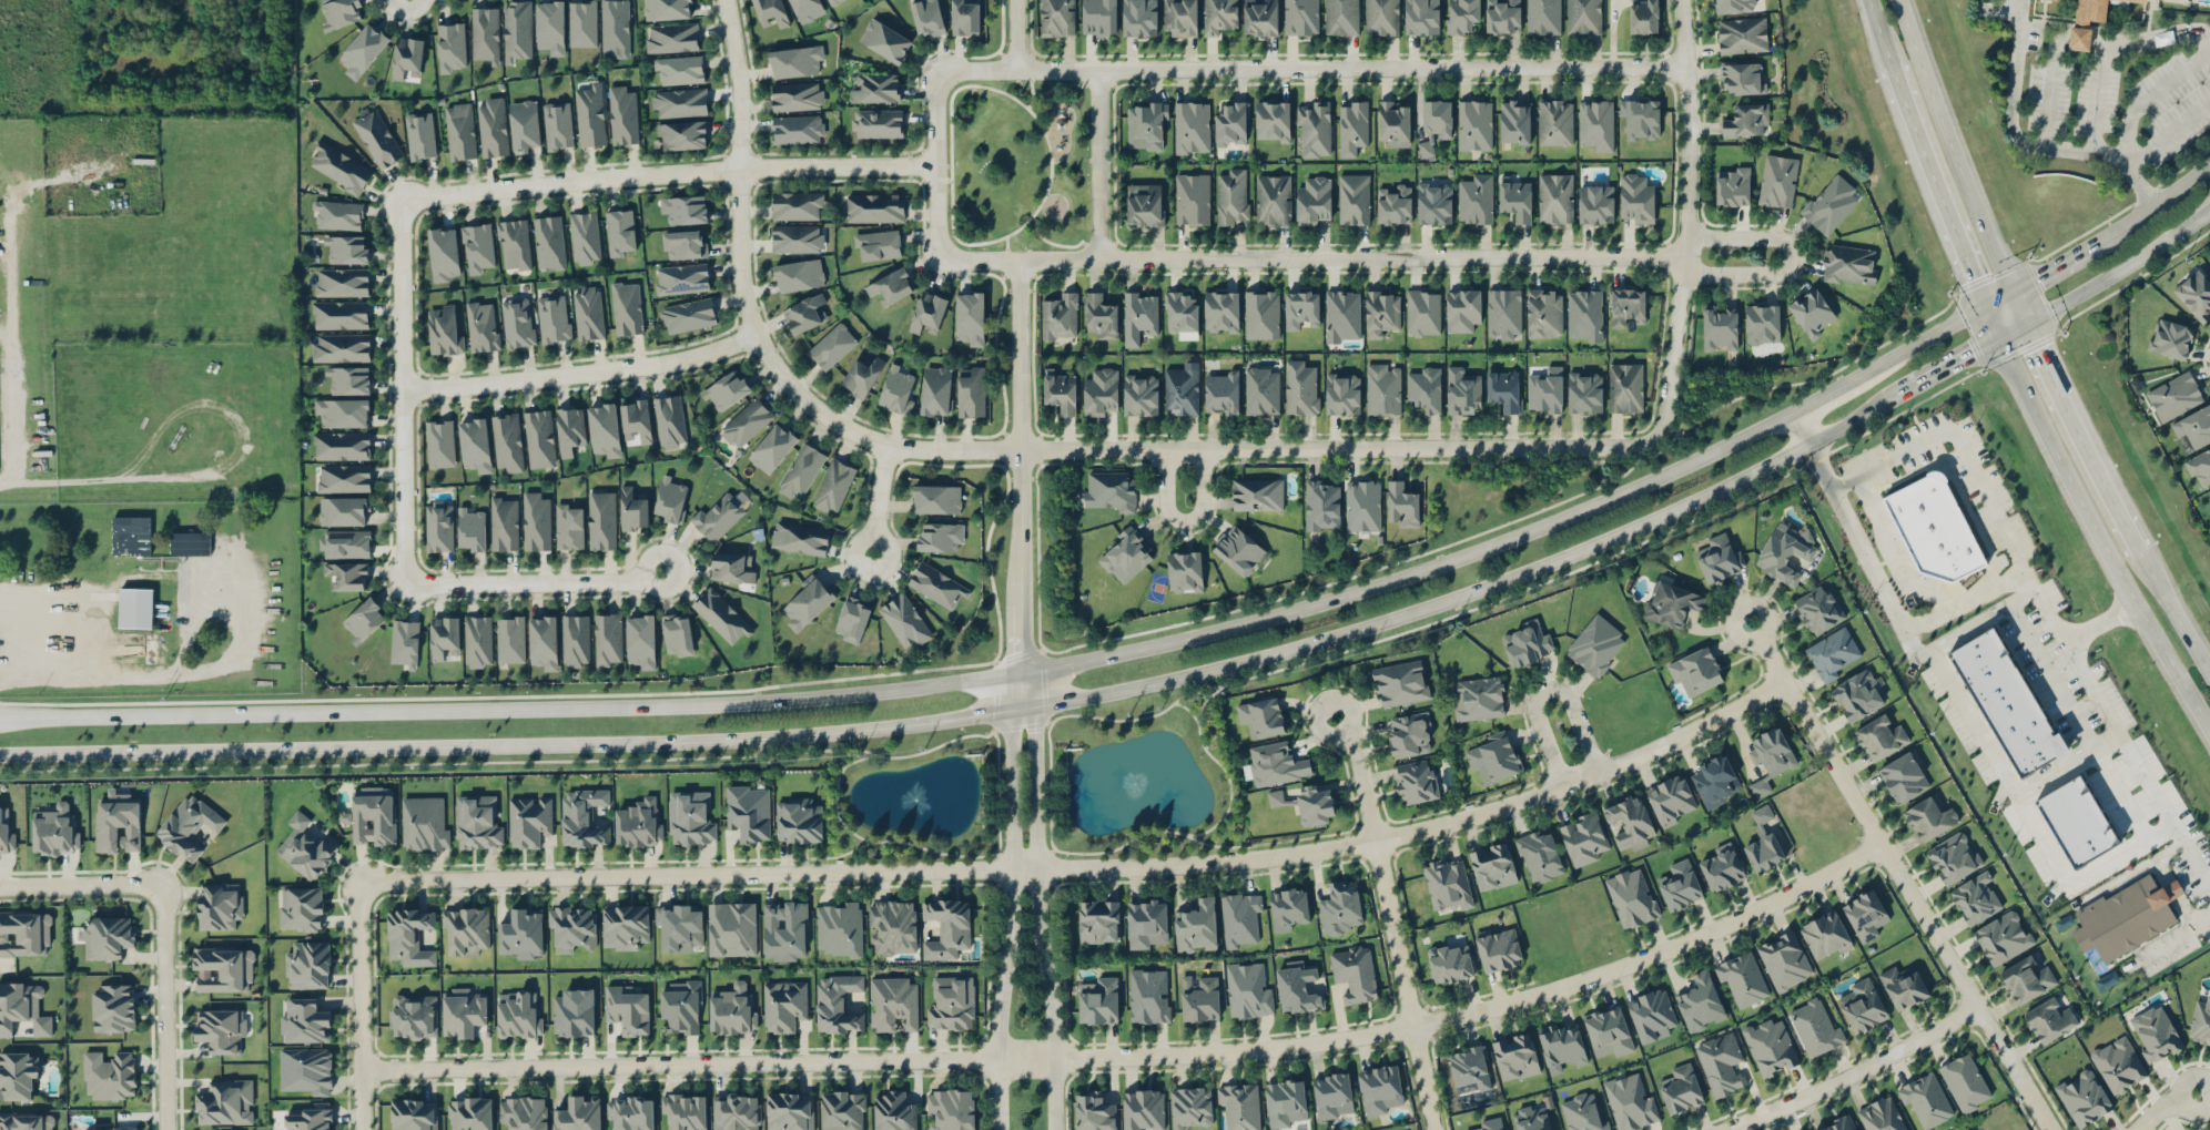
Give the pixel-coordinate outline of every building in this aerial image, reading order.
[(365,18),(360,0),(329,0),(316,3),(323,30),(365,18)] [(530,0),(503,0),(503,62),(530,62),(530,0)] [(536,44),(546,44),(546,55),(564,54),(564,0),(536,0),(536,44)] [(596,0),(568,0),(568,45),(596,45),(596,0)] [(629,0),(600,0),(600,55),(629,55),(629,0)] [(691,17),(691,0),(643,0),(643,19),(691,17)] [(778,27),(789,23),(781,0),(753,0),(760,21),(774,17),(778,27)] [(800,22),(824,11),(819,0),(790,0),(800,22)] [(919,38),(945,32),(938,0),(909,0),(919,38)] [(952,33),(977,33),(977,0),(964,0),(952,0),(952,33)] [(1041,37),(1040,0),(1074,0),(1074,34),(1063,34),(1063,35),(1041,37)] [(1083,33),(1083,0),(1116,0),(1116,32),(1108,33),(1108,37),(1095,37),(1095,33),(1083,33)] [(1123,35),(1123,0),(1156,0),(1156,34),(1150,34),(1150,35),(1142,35),(1142,33),(1138,33),(1138,35),(1123,35)] [(1163,29),(1163,0),(1197,0),(1197,35),(1172,35),(1172,29),(1163,29)] [(1204,35),(1204,0),(1237,0),(1237,27),(1229,27),(1229,28),(1217,28),(1217,35),(1204,35)] [(1245,32),(1244,0),(1277,0),(1277,34),(1255,34),(1254,32),(1245,32)] [(1284,7),(1284,0),(1318,0),(1318,32),(1311,32),(1311,34),(1296,34),(1296,33),(1284,33),(1284,9),(1287,9),(1287,7),(1284,7)] [(1325,33),(1325,0),(1358,0),(1358,33),(1325,33)] [(1365,34),(1365,0),(1398,0),(1398,34),(1365,34)] [(1405,33),(1421,34),(1421,32),(1425,32),(1425,34),(1431,34),(1431,33),(1439,33),(1439,0),(1405,0),(1405,33)] [(1449,18),(1449,0),(1480,0),(1480,21),(1476,21),(1476,22),(1473,26),(1472,26),(1471,31),(1463,31),(1463,34),(1450,34),(1449,33),(1446,33),(1447,19),(1448,18),(1449,18)] [(1486,31),(1486,0),(1497,0),(1497,1),(1504,1),(1504,0),(1519,0),(1520,31),(1486,31)] [(1527,33),(1560,33),(1560,0),(1527,0),(1527,33)] [(1567,33),(1567,0),(1600,0),(1600,33),(1567,33)] [(1630,6),(1630,33),(1649,33),(1648,32),(1658,32),(1658,0),(1648,0),(1648,1),(1635,1),(1635,0),(1630,0),(1632,3),(1630,6)] [(1716,13),(1715,0),(1755,0),(1755,3),(1754,6),(1753,6),(1753,10),(1716,13)] [(2074,26),(2071,26),(2068,48),(2088,50),(2090,30),(2086,29),(2087,19),(2105,20),(2107,0),(2076,0),(2074,26)] [(499,63),(499,7),(472,7),(472,63),(499,63)] [(913,41),(872,16),(858,39),(899,64),(913,41)] [(1717,20),(1765,17),(1768,50),(1720,53),(1719,41),(1717,41),(1716,33),(1719,33),(1717,20)] [(389,37),(367,20),(338,57),(345,61),(339,68),(355,80),(389,37)] [(465,22),(437,22),(438,72),(465,71),(465,22)] [(646,52),(698,50),(697,22),(645,24),(646,52)] [(407,79),(409,70),(418,72),(424,39),(397,35),(391,77),(407,79)] [(772,78),(822,72),(820,44),(769,50),(772,78)] [(701,54),(653,58),(656,84),(703,81),(701,54)] [(1720,64),(1721,64),(1721,61),(1735,61),(1735,63),(1760,63),(1761,80),(1766,80),(1767,94),(1734,95),(1734,92),(1727,92),(1727,86),(1724,86),(1723,79),(1720,80),(1720,64)] [(899,72),(861,72),(861,89),(850,89),(850,101),(899,101),(899,72)] [(822,108),(821,81),(771,83),(772,110),(822,108)] [(600,82),(572,84),(579,146),(606,144),(600,82)] [(638,143),(635,84),(608,85),(610,144),(638,143)] [(652,118),(707,115),(706,86),(651,90),(652,118)] [(481,156),(509,154),(503,96),(476,99),(481,156)] [(1539,144),(1560,144),(1561,145),(1568,146),(1569,144),(1572,144),(1572,102),(1561,102),(1561,100),(1553,100),(1553,101),(1547,101),(1547,98),(1538,98),(1539,144)] [(508,102),(514,151),(541,147),(536,99),(508,102)] [(543,102),(546,149),(572,146),(569,100),(543,102)] [(1378,100),(1392,100),(1392,109),(1395,109),(1395,102),(1409,102),(1409,146),(1389,146),(1389,140),(1378,140),(1378,100)] [(1422,101),(1422,129),(1425,130),(1428,130),(1429,140),(1418,143),(1421,157),(1435,154),(1432,144),(1433,143),(1432,133),(1440,133),(1440,139),(1451,139),(1452,100),(1422,101)] [(1458,101),(1458,150),(1491,150),(1492,101),(1477,101),(1477,100),(1471,100),(1471,101),(1458,101)] [(1499,102),(1500,141),(1517,141),(1518,143),(1530,143),(1529,105),(1515,105),(1515,100),(1509,100),(1509,102),(1499,102)] [(1625,141),(1635,141),(1635,136),(1644,136),(1648,140),(1653,140),(1656,136),(1659,136),(1659,101),(1634,101),(1634,100),(1619,100),(1619,115),(1625,115),(1625,141)] [(472,101),(444,104),(449,160),(476,157),(472,101)] [(1175,102),(1175,154),(1188,154),(1188,151),(1209,151),(1209,103),(1196,103),(1196,101),(1188,101),(1187,102),(1175,102)] [(1235,101),(1235,108),(1234,108),(1234,104),(1223,104),(1223,111),(1221,111),(1218,114),(1215,114),(1216,146),(1226,146),(1226,141),(1235,141),(1236,143),(1244,143),(1246,141),(1246,101),(1235,101)] [(1256,102),(1256,138),(1279,138),(1279,143),(1290,143),(1290,101),(1256,102)] [(1301,157),(1318,156),(1318,154),(1330,154),(1329,101),(1312,101),(1312,105),(1297,105),(1297,124),(1300,124),(1301,157)] [(1356,156),(1339,156),(1339,105),(1351,105),(1351,101),(1367,101),(1368,145),(1356,145),(1356,156)] [(1579,101),(1612,101),(1612,152),(1594,152),(1594,144),(1579,145),(1579,101)] [(378,170),(404,156),(375,102),(349,116),(378,170)] [(1127,106),(1128,146),(1145,146),(1145,149),(1147,151),(1163,151),(1163,119),(1168,119),(1168,103),(1165,103),(1165,106),(1157,106),(1157,102),(1152,102),(1152,106),(1146,106),(1146,105),(1135,105),(1135,106),(1127,106)] [(1734,103),(1767,103),(1768,124),(1763,125),(1764,133),(1737,134),(1737,138),(1723,138),(1723,120),(1734,120),(1734,103)] [(850,136),(902,136),(902,108),(850,108),(850,136)] [(410,160),(438,155),(429,110),(403,114),(410,160)] [(822,114),(772,115),(772,143),(823,142),(822,114)] [(706,121),(657,122),(657,149),(707,147),(706,121)] [(358,195),(374,171),(320,138),(310,153),(315,157),(310,165),(358,195)] [(1765,153),(1798,159),(1791,207),(1778,205),(1778,206),(1772,205),(1771,206),(1756,204),(1765,153)] [(1716,171),(1735,171),(1735,166),(1750,166),(1750,204),(1737,204),(1737,205),(1723,205),(1723,203),(1716,203),(1716,171)] [(1216,174),(1228,174),(1228,169),(1245,169),(1246,203),(1248,203),(1248,218),(1234,218),(1234,224),(1217,224),(1216,174)] [(1538,173),(1572,173),(1572,195),(1569,195),(1569,198),(1573,198),(1573,223),(1538,223),(1538,173)] [(1633,223),(1654,223),(1654,185),(1646,185),(1646,176),(1638,176),(1635,173),(1626,173),(1624,175),(1620,175),(1621,217),(1633,217),(1633,223)] [(1798,212),(1809,198),(1813,201),(1836,173),(1854,189),(1849,194),(1857,201),(1826,235),(1798,212)] [(1176,174),(1208,174),(1208,224),(1187,224),(1187,223),(1176,223),(1176,174)] [(1339,174),(1369,174),(1369,224),(1339,224),(1339,174)] [(1473,174),(1491,174),(1492,224),(1477,224),(1477,222),(1464,222),(1464,218),(1459,218),(1459,181),(1473,181),(1473,174)] [(1256,175),(1289,175),(1289,196),(1286,196),(1286,200),(1290,200),(1290,224),(1256,224),(1256,175)] [(1296,186),(1305,186),(1305,177),(1314,177),(1315,175),(1324,175),(1325,177),(1330,177),(1330,220),(1318,220),(1318,224),(1296,225),(1296,186)] [(1499,175),(1509,175),(1509,182),(1530,182),(1530,223),(1515,223),(1515,212),(1499,212),(1499,175)] [(1417,182),(1428,182),(1428,186),(1451,186),(1451,223),(1437,223),(1437,221),(1432,221),(1432,224),(1417,224),(1417,182)] [(1126,183),(1160,183),(1162,210),(1164,210),(1164,225),(1149,225),(1149,223),(1145,224),(1145,226),(1137,226),(1137,223),(1126,223),(1126,183)] [(1378,222),(1377,187),(1387,187),(1387,193),(1396,192),(1396,185),(1398,183),(1402,183),(1405,184),(1405,186),(1410,186),(1411,222),(1396,222),(1392,222),(1392,225),(1383,225),(1383,222),(1378,222)] [(1579,223),(1579,185),(1613,185),(1613,222),(1602,222),(1602,223),(1599,223),(1599,221),(1589,221),(1589,223),(1579,223)] [(822,191),(770,191),(770,220),(822,220),(822,191)] [(903,193),(845,193),(845,221),(903,221),(903,193)] [(706,196),(667,196),(667,223),(706,223),(706,196)] [(312,227),(361,228),(362,201),(312,201),(312,227)] [(605,211),(608,255),(635,253),(632,208),(605,211)] [(596,211),(570,212),(574,264),(599,262),(596,211)] [(534,216),(538,268),(565,267),(560,215),(534,216)] [(526,217),(497,221),(501,269),(530,267),(526,217)] [(462,225),(467,273),(495,271),(489,223),(462,225)] [(822,224),(771,224),(771,252),(822,252),(822,224)] [(432,281),(459,278),(455,225),(428,227),(432,281)] [(704,228),(662,231),(663,258),(706,256),(704,228)] [(855,259),(900,256),(899,228),(853,232),(855,259)] [(325,262),(368,262),(368,235),(325,235),(325,262)] [(1821,264),(1824,248),(1829,248),(1829,243),(1875,250),(1873,268),(1877,269),(1875,285),(1845,281),(1844,279),(1839,278),(1839,283),(1822,281),(1824,265),(1821,264)] [(823,285),(819,257),(773,264),(778,292),(823,285)] [(657,294),(709,289),(707,263),(655,267),(657,294)] [(914,289),(903,266),(863,284),(870,297),(879,294),(883,304),(914,289)] [(368,267),(315,267),(315,295),(368,295),(368,267)] [(2200,324),(2209,315),(2209,282),(2198,267),(2171,288),(2200,324)] [(611,283),(615,335),(642,334),(638,281),(611,283)] [(572,288),(578,339),(604,337),(598,285),(572,288)] [(1786,305),(1798,296),(1801,301),(1805,297),(1803,295),(1815,286),(1836,317),(1819,329),(1819,332),(1819,335),(1818,337),(1812,340),(1786,305)] [(1612,289),(1612,291),(1609,291),(1609,303),(1611,302),(1612,327),(1625,327),(1625,317),(1634,317),(1634,324),(1645,324),(1645,289),(1634,289),(1634,287),(1615,287),(1615,289),(1612,289)] [(1488,289),(1487,334),(1489,336),(1494,337),(1497,335),(1497,334),(1500,334),(1500,339),(1513,339),(1513,333),(1521,333),(1521,289),(1519,289),(1519,288),(1515,288),(1515,289),(1488,289)] [(1527,289),(1527,337),(1542,337),(1544,336),(1552,336),(1552,334),(1561,334),(1561,295),(1554,295),(1554,289),(1542,289),(1542,288),(1527,289)] [(1568,292),(1568,337),(1588,337),(1588,342),(1602,342),(1601,312),(1601,305),(1602,305),(1602,289),(1592,289),(1592,288),(1588,288),(1588,291),(1577,291),(1577,292),(1568,292)] [(909,329),(919,333),(922,323),(937,328),(947,297),(921,289),(909,329)] [(1366,289),(1366,338),(1380,338),(1382,337),(1383,335),(1382,332),(1381,332),(1381,329),(1400,329),(1400,295),(1393,295),(1393,294),(1379,294),(1379,291),(1366,289)] [(1407,289),(1407,334),(1412,334),(1415,337),(1420,337),(1421,335),(1421,334),(1440,334),(1440,294),(1435,294),(1435,292),(1421,292),(1421,289),(1407,289)] [(1447,292),(1447,332),(1472,333),(1472,323),(1481,323),(1481,289),(1460,289),(1460,292),(1447,292)] [(781,309),(792,334),(829,317),(823,305),(825,304),(820,291),(781,309)] [(1167,291),(1183,291),(1183,294),(1190,294),(1190,298),(1195,298),(1195,304),(1198,304),(1198,330),(1177,330),(1177,333),(1168,333),(1167,307),(1165,307),(1164,292),(1167,292),(1167,291)] [(1205,292),(1205,327),(1208,327),(1208,329),(1210,332),(1216,332),(1218,328),(1228,328),(1228,332),(1238,332),(1238,292),(1224,292),(1224,293),(1219,293),(1219,291),(1212,291),(1212,292),(1205,292)] [(1260,293),(1260,291),(1245,291),(1245,338),(1278,338),(1278,294),(1275,294),(1275,291),(1265,291),(1265,293),(1260,293)] [(1285,293),(1285,330),(1299,330),(1299,320),(1301,320),(1301,319),(1309,319),(1309,326),(1319,326),(1318,291),(1306,291),(1306,292),(1285,293)] [(1326,291),(1326,343),(1339,343),(1339,338),(1359,338),(1359,292),(1352,292),(1352,291),(1345,291),(1326,291)] [(955,336),(962,336),(962,345),(983,345),(983,292),(955,292),(955,336)] [(1042,298),(1061,298),(1061,292),(1076,292),(1076,336),(1055,336),(1055,338),(1042,338),(1042,298)] [(1083,292),(1083,307),(1087,307),(1087,333),(1096,333),(1096,338),(1117,338),(1118,304),(1102,304),(1102,292),(1083,292)] [(1124,292),(1124,346),(1138,346),(1138,329),(1148,329),(1148,335),(1157,335),(1157,295),(1149,295),(1144,295),(1144,296),(1137,296),(1137,292),(1124,292)] [(541,343),(571,338),(565,293),(536,297),(541,343)] [(506,347),(536,344),(530,296),(500,299),(506,347)] [(662,333),(716,323),(711,297),(658,307),(662,333)] [(469,350),(497,349),(495,299),(467,301),(469,350)] [(367,301),(313,301),(313,328),(367,328),(367,301)] [(459,353),(458,304),(428,304),(429,354),(459,353)] [(1703,305),(1717,304),(1719,311),(1722,311),(1722,308),(1737,307),(1737,349),(1726,349),(1726,345),(1715,345),(1715,347),(1713,349),(1711,350),(1703,350),(1703,305)] [(1745,305),(1760,304),(1760,306),(1764,306),(1764,305),(1778,304),(1780,342),(1760,342),(1757,344),(1752,344),(1750,343),(1750,340),(1746,342),(1745,305)] [(2194,328),(2156,315),(2146,348),(2183,360),(2194,328)] [(825,371),(858,339),(838,320),(807,353),(825,371)] [(312,360),(368,360),(368,334),(312,334),(312,360)] [(861,398),(885,362),(875,355),(869,364),(856,356),(839,384),(861,398)] [(1286,359),(1305,359),(1305,366),(1317,366),(1317,397),(1319,397),(1319,413),(1316,413),(1316,414),(1304,414),(1302,415),(1295,415),(1294,413),(1286,413),(1286,359)] [(1184,363),(1197,363),(1197,414),(1179,414),(1179,407),(1178,407),(1178,408),(1165,408),(1165,368),(1184,368),(1184,363)] [(905,413),(916,370),(889,364),(878,405),(905,413)] [(1367,364),(1387,364),(1387,370),(1391,370),(1391,368),(1392,367),(1398,367),(1400,368),(1400,414),(1367,414),(1367,364)] [(1609,364),(1642,364),(1642,410),(1631,410),(1631,413),(1622,413),(1622,411),(1609,411),(1609,364)] [(952,367),(923,365),(920,414),(949,416),(952,367)] [(1447,365),(1461,365),(1464,368),(1464,370),(1463,371),(1462,373),(1462,375),(1481,375),(1481,408),(1474,408),(1474,414),(1447,414),(1447,365)] [(369,393),(369,366),(325,366),(325,393),(369,393)] [(983,366),(956,366),(956,416),(983,416),(983,366)] [(1245,368),(1249,368),(1250,367),(1256,366),(1257,368),(1271,368),(1271,371),(1278,371),(1278,413),(1255,411),(1255,414),(1245,414),(1245,368)] [(1421,371),(1421,367),(1423,367),(1426,366),(1428,366),(1430,366),(1431,367),(1440,367),(1440,413),(1433,413),(1433,415),(1425,415),(1425,406),(1407,406),(1407,371),(1421,371)] [(1487,366),(1487,400),(1503,400),(1503,413),(1521,413),(1521,398),(1518,398),(1518,371),(1515,371),(1514,370),(1510,370),(1509,371),(1497,371),(1497,366),(1487,366)] [(1547,366),(1562,366),(1562,413),(1547,414),(1547,409),(1528,409),(1528,375),(1547,374),(1547,366)] [(750,388),(736,367),(700,393),(714,413),(750,388)] [(1093,369),(1099,369),(1102,367),(1111,367),(1113,369),(1117,369),(1117,409),(1105,409),(1105,416),(1084,416),(1084,378),(1093,378),(1093,369)] [(1044,368),(1054,368),(1054,375),(1075,375),(1075,416),(1061,416),(1061,403),(1044,404),(1044,368)] [(1226,375),(1227,373),(1228,370),(1230,369),(1233,368),(1238,368),(1238,415),(1225,415),(1225,408),(1219,408),(1219,411),(1205,411),(1205,375),(1226,375)] [(2145,390),(2159,421),(2203,400),(2189,369),(2145,390)] [(1569,371),(1578,371),(1578,376),(1590,376),(1590,373),(1598,373),(1599,374),(1599,376),(1602,375),(1602,411),(1595,411),(1595,414),(1589,414),(1589,410),(1584,411),(1584,414),(1569,414),(1569,371)] [(1361,415),(1327,415),(1327,373),(1336,373),(1336,377),(1348,377),(1348,374),(1356,374),(1356,376),(1360,376),(1361,415)] [(1124,374),(1134,374),(1134,378),(1144,378),(1146,375),(1153,375),(1154,377),(1157,377),(1157,414),(1146,414),(1146,411),(1138,411),(1138,415),(1124,415),(1124,374)] [(679,394),(652,398),(660,448),(687,445),(679,394)] [(773,414),(754,394),(718,430),(737,449),(773,414)] [(368,398),(314,398),(314,417),(324,417),(324,426),(368,426),(368,398)] [(648,399),(620,401),(622,434),(639,432),(640,442),(651,441),(648,399)] [(591,447),(600,447),(601,457),(620,455),(615,403),(587,405),(591,447)] [(2170,421),(2179,442),(2188,439),(2191,448),(2209,440),(2209,405),(2170,421)] [(572,455),(571,444),(585,442),(581,406),(556,408),(559,456),(572,455)] [(555,465),(550,408),(524,411),(528,467),(555,465)] [(518,411),(491,414),(495,472),(523,470),(518,411)] [(491,470),(485,416),(458,419),(463,464),(472,462),(474,472),(491,470)] [(454,466),(453,419),(426,419),(426,466),(454,466)] [(768,475),(798,437),(777,420),(747,457),(768,475)] [(368,458),(368,431),(313,431),(313,458),(368,458)] [(825,452),(800,440),(775,489),(801,501),(825,452)] [(2184,459),(2198,488),(2209,483),(2209,447),(2184,459)] [(855,467),(830,456),(810,503),(835,515),(855,467)] [(316,465),(316,491),(368,491),(368,465),(316,465)] [(1946,480),(1987,564),(1953,582),(1918,572),(1882,498),(1927,476),(1926,472),(1932,470),(1938,470),(1944,475),(1946,480)] [(1087,471),(1128,471),(1128,486),(1134,487),(1135,512),(1118,512),(1117,507),(1085,506),(1085,491),(1087,490),(1087,471)] [(663,475),(651,516),(678,522),(689,481),(663,475)] [(1233,479),(1283,479),(1283,510),(1260,510),(1260,502),(1253,502),(1253,509),(1233,509),(1233,479)] [(1306,479),(1320,479),(1320,483),(1332,483),(1332,486),(1339,486),(1339,527),(1320,527),(1320,530),(1306,530),(1306,479)] [(1345,480),(1372,480),(1372,482),(1379,482),(1380,531),(1346,531),(1345,480)] [(1388,480),(1403,480),(1403,492),(1419,492),(1419,527),(1398,527),(1398,521),(1388,521),(1388,480)] [(750,501),(729,483),(693,525),(713,543),(750,501)] [(648,530),(648,496),(633,496),(633,485),(620,485),(620,530),(648,530)] [(913,485),(961,486),(960,500),(962,501),(962,507),(960,508),(960,512),(915,511),(915,505),(914,505),(915,495),(913,495),(913,485)] [(587,549),(615,549),(615,490),(587,490),(587,549)] [(523,491),(523,549),(550,549),(550,491),(523,491)] [(318,523),(368,523),(368,497),(318,497),(318,523)] [(517,550),(517,497),(490,497),(490,550),(517,550)] [(426,550),(453,550),(453,498),(426,498),(426,550)] [(556,502),(556,548),(584,548),(584,502),(556,502)] [(485,550),(485,506),(457,506),(457,550),(485,550)] [(112,554),(151,554),(151,515),(112,515),(112,554)] [(1793,589),(1802,572),(1790,566),(1797,553),(1811,561),(1818,548),(1812,544),(1816,536),(1778,516),(1751,566),(1793,589)] [(829,530),(824,557),(771,547),(775,520),(829,530)] [(922,522),(956,523),(955,551),(916,550),(916,536),(922,536),(922,522)] [(1213,549),(1217,544),(1214,542),(1223,531),(1225,533),(1234,523),(1265,551),(1244,576),(1213,549)] [(1097,559),(1107,571),(1109,571),(1112,571),(1122,583),(1153,558),(1147,552),(1152,548),(1135,528),(1134,529),(1129,525),(1117,535),(1122,539),(1097,559)] [(1702,539),(1705,550),(1695,554),(1706,584),(1745,570),(1730,528),(1702,539)] [(369,529),(320,529),(320,557),(369,557),(369,529)] [(170,555),(210,555),(210,532),(170,532),(170,555)] [(1167,553),(1174,553),(1174,552),(1180,552),(1180,553),(1190,552),(1190,551),(1200,550),(1203,591),(1193,592),(1193,588),(1184,589),(1180,592),(1175,592),(1174,591),(1173,589),(1169,589),(1167,553)] [(753,582),(754,554),(712,552),(711,580),(753,582)] [(921,560),(971,591),(966,598),(961,594),(951,610),(906,583),(921,560)] [(367,589),(367,562),(324,562),(324,589),(367,589)] [(795,632),(785,622),(791,618),(782,608),(804,588),(800,583),(812,572),(825,588),(830,583),(839,594),(795,632)] [(1682,629),(1687,610),(1701,613),(1706,592),(1652,579),(1641,619),(1682,629)] [(1791,601),(1813,635),(1845,615),(1823,581),(1791,601)] [(729,643),(737,635),(742,641),(754,629),(709,583),(690,603),(729,643)] [(152,628),(152,587),(119,587),(119,628),(152,628)] [(879,609),(902,592),(932,637),(918,647),(913,641),(904,647),(879,609)] [(847,594),(834,631),(843,634),(842,639),(858,644),(871,605),(859,602),(860,599),(847,594)] [(338,627),(357,644),(386,613),(367,595),(338,627)] [(1598,680),(1625,645),(1618,639),(1623,632),(1595,610),(1562,651),(1598,680)] [(661,615),(667,656),(693,652),(687,611),(661,615)] [(620,612),(594,612),(594,665),(620,665),(620,612)] [(588,613),(562,613),(562,665),(588,665),(588,613)] [(655,668),(655,613),(627,613),(627,668),(655,668)] [(557,669),(557,614),(529,614),(529,669),(557,669)] [(457,649),(457,615),(432,615),(432,659),(445,659),(445,649),(457,649)] [(490,615),(465,615),(465,668),(490,668),(490,615)] [(524,615),(496,615),(496,661),(524,661),(524,615)] [(417,668),(418,619),(392,619),(391,666),(417,668)] [(1510,668),(1555,652),(1547,627),(1538,629),(1534,621),(1499,633),(1510,668)] [(1803,647),(1821,681),(1863,659),(1845,624),(1803,647)] [(1963,681),(1948,656),(1993,630),(2007,654),(1963,681)] [(1709,644),(1665,662),(1676,689),(1686,684),(1690,694),(1724,680),(1709,644)] [(2007,654),(2024,682),(1979,709),(1963,681),(2007,654)] [(1422,656),(1370,666),(1378,707),(1430,698),(1422,656)] [(1827,686),(1846,723),(1886,703),(1867,666),(1827,686)] [(1502,675),(1459,679),(1460,689),(1451,690),(1453,720),(1506,715),(1502,675)] [(2024,682),(2032,698),(1988,724),(1979,709),(2024,682)] [(1285,731),(1278,694),(1235,702),(1239,726),(1250,725),(1251,737),(1285,731)] [(2044,716),(2032,698),(1988,724),(1999,743),(2044,716)] [(1391,757),(1433,752),(1429,711),(1386,716),(1391,757)] [(1872,763),(1909,741),(1897,720),(1887,724),(1880,713),(1852,730),(1872,763)] [(2044,716),(2049,724),(2004,751),(1999,743),(2044,716)] [(1797,763),(1780,724),(1751,737),(1755,747),(1748,751),(1754,763),(1761,760),(1767,773),(1747,783),(1754,798),(1773,790),(1767,776),(1797,763)] [(2049,724),(2055,734),(2010,761),(2004,751),(2049,724)] [(1481,773),(1484,783),(1523,770),(1510,731),(1462,747),(1472,776),(1481,773)] [(2055,734),(2058,732),(2069,752),(2057,759),(2056,757),(2020,778),(2010,761),(2055,734)] [(1311,777),(1309,756),(1289,759),(1287,740),(1246,745),(1251,785),(1311,777)] [(1876,766),(1896,804),(1934,784),(1914,747),(1876,766)] [(1687,768),(1704,808),(1743,792),(1725,752),(1687,768)] [(1393,765),(1400,804),(1439,796),(1431,757),(1393,765)] [(1699,812),(1683,772),(1644,786),(1660,827),(1699,812)] [(2037,800),(2080,774),(2120,842),(2077,867),(2037,800)] [(1292,787),(1300,826),(1336,818),(1330,788),(1318,792),(1316,782),(1292,787)] [(770,841),(770,783),(726,784),(726,831),(737,831),(737,842),(770,841)] [(395,844),(395,785),(351,785),(351,810),(339,810),(339,821),(352,821),(352,844),(395,844)] [(609,846),(609,824),(597,824),(597,808),(608,808),(609,788),(561,788),(560,845),(609,846)] [(1268,805),(1284,804),(1283,788),(1267,790),(1268,805)] [(192,863),(204,846),(193,838),(203,824),(216,833),(227,817),(186,790),(154,836),(192,863)] [(668,844),(716,844),(716,818),(706,818),(706,790),(668,790),(668,844)] [(1942,801),(1936,791),(1900,812),(1920,844),(1959,821),(1946,798),(1942,801)] [(95,853),(140,852),(140,792),(95,793),(95,853)] [(1655,841),(1641,792),(1601,804),(1608,825),(1619,822),(1622,831),(1613,834),(1619,852),(1655,841)] [(455,794),(455,847),(503,847),(503,824),(495,824),(495,794),(455,794)] [(615,845),(660,845),(660,794),(638,794),(638,805),(615,805),(615,845)] [(402,796),(402,848),(447,848),(447,796),(402,796)] [(551,796),(508,796),(508,847),(541,847),(541,835),(551,835),(551,796)] [(822,842),(822,806),(811,806),(811,796),(775,796),(775,842),(822,842)] [(79,854),(79,815),(67,816),(67,800),(55,800),(55,810),(32,811),(32,854),(79,854)] [(1752,872),(1783,862),(1770,823),(1775,821),(1768,803),(1750,810),(1758,836),(1742,842),(1752,872)] [(6,826),(6,805),(0,805),(0,852),(14,852),(14,826),(6,826)] [(314,882),(342,843),(327,832),(322,841),(305,828),(312,818),(297,807),(285,824),(292,829),(274,853),(314,882)] [(1596,810),(1557,823),(1572,866),(1611,853),(1596,810)] [(1527,884),(1563,874),(1550,826),(1513,836),(1527,884)] [(1984,865),(1964,827),(1924,848),(1943,886),(1984,865)] [(1468,851),(1478,892),(1518,880),(1507,839),(1468,851)] [(1711,892),(1746,878),(1732,839),(1707,848),(1712,858),(1700,863),(1711,892)] [(1421,863),(1433,914),(1473,904),(1461,854),(1421,863)] [(1686,856),(1664,866),(1669,875),(1656,882),(1670,912),(1704,896),(1686,856)] [(1621,929),(1660,917),(1643,864),(1604,876),(1621,929)] [(1947,889),(1968,926),(2006,905),(1985,868),(1947,889)] [(2072,910),(2102,894),(2103,897),(2148,872),(2158,888),(2174,878),(2182,892),(2166,902),(2177,920),(2105,961),(2095,944),(2082,951),(2071,932),(2081,926),(2072,910)] [(1317,895),(1321,933),(1362,928),(1356,877),(1325,882),(1326,894),(1317,895)] [(241,917),(241,882),(197,882),(197,928),(233,928),(233,917),(241,917)] [(1268,890),(1273,929),(1310,924),(1306,885),(1268,890)] [(324,887),(278,887),(278,930),(324,930),(324,887)] [(1878,920),(1887,916),(1874,887),(1841,903),(1859,943),(1884,930),(1878,920)] [(1220,894),(1224,947),(1255,946),(1254,913),(1263,913),(1261,892),(1220,894)] [(1215,894),(1194,894),(1194,906),(1173,907),(1174,950),(1216,950),(1215,894)] [(959,958),(959,947),(970,947),(970,898),(921,897),(921,922),(940,922),(940,935),(922,935),(922,958),(959,958)] [(1166,897),(1127,897),(1127,948),(1156,948),(1156,937),(1166,937),(1166,897)] [(869,898),(869,945),(878,945),(878,955),(915,955),(915,898),(869,898)] [(1118,899),(1078,899),(1078,941),(1118,941),(1118,899)] [(756,900),(707,900),(707,955),(756,955),(756,900)] [(763,900),(763,959),(807,959),(807,900),(763,900)] [(815,944),(825,944),(825,956),(861,956),(861,900),(815,900),(815,944)] [(701,903),(657,904),(657,950),(702,950),(701,903)] [(648,904),(602,904),(602,946),(648,946),(648,904)] [(549,905),(549,951),(572,951),(572,943),(582,943),(582,950),(596,950),(595,905),(549,905)] [(2035,944),(2016,906),(1971,929),(1990,967),(2035,944)] [(387,908),(388,955),(398,955),(398,965),(436,965),(436,945),(423,945),(423,930),(435,929),(434,907),(387,908)] [(489,907),(440,907),(440,933),(449,933),(449,954),(477,954),(477,944),(489,944),(489,907)] [(541,907),(508,907),(508,917),(498,917),(498,957),(541,957),(541,907)] [(1816,963),(1853,945),(1834,907),(1797,925),(1816,963)] [(50,955),(50,908),(0,909),(0,956),(50,955)] [(134,947),(134,916),(81,916),(81,959),(122,959),(122,947),(134,947)] [(1514,924),(1473,932),(1482,973),(1523,964),(1514,924)] [(1774,990),(1813,975),(1794,927),(1755,943),(1774,990)] [(328,988),(328,940),(295,940),(295,951),(285,951),(285,988),(328,988)] [(1433,984),(1476,976),(1469,940),(1427,948),(1433,984)] [(1328,949),(1332,983),(1342,980),(1346,1005),(1378,999),(1369,943),(1328,949)] [(193,990),(252,990),(252,946),(193,946),(193,990)] [(1771,995),(1751,947),(1713,964),(1723,988),(1729,985),(1738,1008),(1771,995)] [(1997,971),(2016,1006),(2057,983),(2045,963),(2036,968),(2027,955),(1997,971)] [(1280,1012),(1325,1008),(1322,990),(1310,991),(1309,979),(1319,979),(1318,967),(1306,968),(1305,958),(1275,960),(1280,1012)] [(1229,1018),(1274,1014),(1270,981),(1263,981),(1260,959),(1225,963),(1229,1018)] [(1896,1011),(1929,996),(1916,967),(1903,973),(1898,963),(1878,971),(1896,1011)] [(1710,966),(1689,974),(1692,986),(1673,992),(1686,1032),(1727,1019),(1710,966)] [(1129,1021),(1169,1021),(1169,967),(1129,967),(1129,1021)] [(1182,1020),(1219,1019),(1218,973),(1180,974),(1182,1020)] [(863,974),(815,974),(815,1031),(864,1031),(864,1009),(851,1009),(851,994),(863,994),(863,974)] [(974,1028),(974,975),(936,975),(936,1005),(926,1005),(926,1028),(974,1028)] [(1117,1022),(1117,975),(1091,975),(1091,986),(1078,986),(1077,1022),(1117,1022)] [(1852,996),(1838,1001),(1853,1034),(1888,1018),(1868,975),(1847,985),(1852,996)] [(916,976),(870,976),(870,1030),(916,1030),(916,976)] [(671,978),(671,989),(661,989),(661,1034),(701,1034),(701,978),(671,978)] [(709,990),(709,1034),(756,1032),(756,991),(744,991),(744,978),(731,978),(731,990),(709,990)] [(14,1036),(14,1022),(30,1022),(30,1036),(51,1035),(51,1015),(39,1015),(39,980),(0,981),(0,1036),(14,1036)] [(763,980),(763,1031),(797,1031),(797,1019),(807,1019),(807,980),(763,980)] [(135,1030),(134,983),(92,984),(93,1031),(135,1030)] [(604,985),(605,1024),(625,1022),(625,1035),(648,1034),(648,995),(638,995),(637,985),(604,985)] [(1640,1042),(1679,1031),(1664,986),(1625,998),(1640,1042)] [(594,988),(561,988),(561,995),(554,995),(554,1036),(594,1036),(594,988)] [(444,1037),(474,1036),(474,1025),(487,1024),(486,992),(469,993),(469,989),(443,990),(444,1037)] [(539,1036),(539,989),(496,989),(496,1036),(539,1036)] [(389,994),(389,1038),(437,1038),(437,994),(389,994)] [(1785,1008),(1808,1058),(1846,1040),(1837,1020),(1829,1024),(1816,995),(1785,1008)] [(2209,1044),(2209,995),(2207,995),(2206,1002),(2194,1000),(2187,1039),(2209,1044)] [(2057,1007),(2052,996),(2023,1010),(2038,1044),(2079,1025),(2068,1001),(2057,1007)] [(318,997),(290,997),(290,1007),(280,1007),(280,1041),(330,1041),(330,1008),(318,1008),(318,997)] [(2183,1048),(2162,1003),(2129,1017),(2144,1049),(2142,1050),(2148,1064),(2183,1048)] [(1622,1004),(1582,1012),(1593,1060),(1633,1050),(1622,1004)] [(245,1009),(195,1009),(195,1041),(206,1041),(206,1053),(245,1053),(245,1009)] [(1781,1012),(1741,1027),(1760,1078),(1798,1063),(1781,1012)] [(1535,1028),(1548,1073),(1588,1062),(1577,1017),(1535,1028)] [(1712,1098),(1744,1087),(1736,1065),(1744,1061),(1733,1029),(1694,1042),(1712,1098)] [(1500,1081),(1541,1071),(1531,1030),(1490,1040),(1500,1081)] [(2112,1094),(2148,1076),(2126,1034),(2090,1052),(2112,1094)] [(1447,1050),(1453,1083),(1471,1080),(1473,1089),(1491,1086),(1482,1044),(1447,1050)] [(332,1047),(280,1047),(280,1093),(332,1093),(332,1047)] [(134,1098),(134,1050),(82,1050),(82,1098),(134,1098)] [(1937,1063),(1958,1112),(1990,1099),(1970,1050),(1937,1063)] [(2,1087),(2,1098),(36,1098),(36,1051),(0,1051),(0,1087),(2,1087)] [(1691,1060),(1665,1069),(1669,1080),(1659,1083),(1669,1113),(1704,1102),(1691,1060)] [(1358,1068),(1363,1114),(1403,1109),(1398,1062),(1358,1068)] [(2054,1085),(2077,1128),(2113,1108),(2089,1066),(2054,1085)] [(1658,1120),(1643,1069),(1603,1080),(1616,1129),(1621,1129),(1658,1120)] [(1954,1113),(1932,1069),(1895,1087),(1906,1109),(1914,1104),(1925,1128),(1954,1113)] [(1348,1070),(1310,1076),(1317,1119),(1355,1114),(1348,1070)] [(1267,1127),(1307,1124),(1304,1077),(1264,1080),(1267,1127)] [(252,1078),(206,1078),(206,1090),(194,1090),(194,1122),(252,1123),(252,1078)] [(1226,1129),(1260,1129),(1259,1084),(1218,1085),(1218,1103),(1225,1103),(1226,1129)] [(1169,1087),(1172,1129),(1213,1128),(1210,1085),(1169,1087)] [(926,1129),(974,1129),(974,1088),(926,1088),(926,1129)] [(1142,1126),(1164,1126),(1164,1088),(1123,1088),(1123,1129),(1142,1129),(1142,1126)] [(873,1089),(873,1129),(916,1129),(916,1100),(905,1100),(905,1089),(873,1089)] [(1596,1089),(1559,1098),(1567,1129),(1606,1129),(1596,1089)] [(812,1090),(766,1090),(766,1128),(777,1128),(777,1129),(812,1129),(812,1090)] [(864,1090),(821,1090),(821,1129),(864,1129),(864,1090)] [(1074,1090),(1074,1129),(1115,1129),(1115,1101),(1103,1101),(1103,1090),(1074,1090)] [(706,1091),(660,1091),(660,1120),(670,1120),(670,1129),(706,1129),(706,1091)] [(760,1091),(724,1091),(724,1097),(712,1097),(712,1129),(760,1129),(760,1091)] [(1865,1129),(1905,1129),(1890,1092),(1856,1107),(1865,1129)] [(599,1093),(564,1093),(564,1104),(552,1104),(552,1129),(599,1129),(599,1093)] [(606,1127),(612,1127),(612,1129),(652,1129),(652,1095),(606,1095),(606,1127)] [(491,1096),(447,1096),(447,1129),(491,1129),(491,1096)] [(499,1096),(499,1129),(547,1129),(547,1096),(499,1096)] [(437,1098),(391,1098),(391,1129),(437,1129),(437,1098)] [(332,1102),(285,1103),(286,1129),(332,1129),(332,1102)] [(1545,1108),(1535,1110),(1533,1102),(1510,1109),(1516,1129),(1552,1129),(1545,1108)] [(52,1111),(0,1111),(0,1129),(52,1129),(52,1111)] [(1849,1112),(1811,1127),(1812,1129),(1857,1129),(1849,1112)] [(1501,1116),(1462,1124),(1464,1129),(1504,1129),(1501,1116)]
